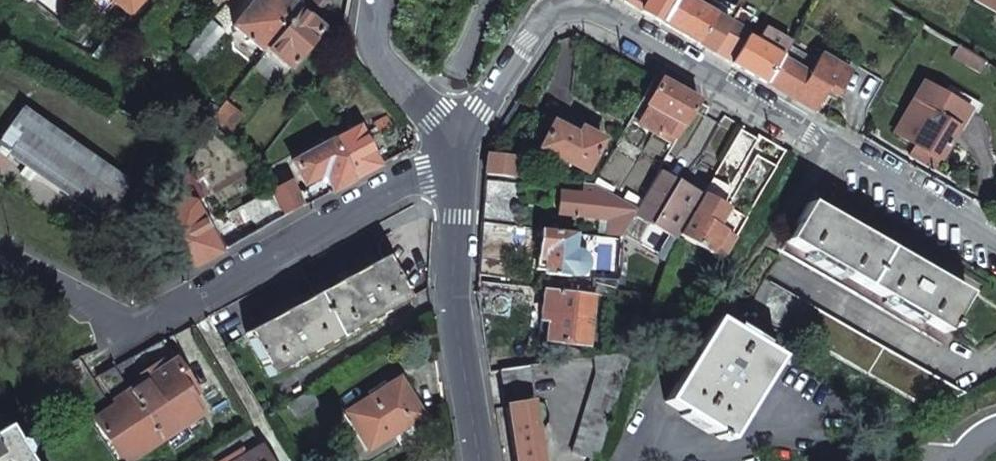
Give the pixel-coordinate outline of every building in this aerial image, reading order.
[(140,0),(113,0),(130,13),(140,0)] [(296,10),(285,0),(255,0),(232,27),(262,51),(296,10)] [(662,24),(675,0),(627,0),(625,3),(662,24)] [(697,44),(713,15),(700,8),(705,0),(675,0),(662,24),(697,44)] [(995,13),(995,0),(973,0),(995,13)] [(276,86),(321,29),(309,19),(296,10),(262,51),(251,65),(276,86)] [(697,44),(712,52),(729,24),(713,15),(697,44)] [(202,57),(223,32),(210,21),(189,46),(202,57)] [(712,52),(731,64),(747,37),(736,32),(739,27),(731,22),(729,24),(712,52)] [(757,44),(779,56),(786,45),(786,44),(765,31),(757,44)] [(731,64),(764,82),(779,56),(757,44),(747,37),(731,64)] [(779,56),(764,82),(813,111),(825,90),(835,96),(845,77),(833,69),(836,64),(820,54),(815,62),(786,45),(779,56)] [(951,57),(979,74),(985,64),(956,48),(951,57)] [(697,102),(659,81),(654,77),(629,120),(656,135),(659,129),(676,139),(697,102)] [(930,115),(913,145),(938,159),(947,145),(967,109),(942,94),(924,84),(911,104),(930,115)] [(942,94),(967,109),(972,101),(947,86),(942,94)] [(226,134),(243,115),(224,100),(209,121),(226,134)] [(129,184),(20,109),(0,138),(0,147),(104,220),(129,184)] [(539,149),(585,172),(601,141),(580,130),(576,137),(552,124),(539,149)] [(354,179),(379,166),(358,127),(333,140),(354,179)] [(719,164),(736,174),(756,140),(738,130),(719,164)] [(354,179),(333,140),(293,163),(304,185),(321,176),(325,177),(327,179),(334,191),(354,179)] [(938,159),(913,145),(908,155),(933,169),(938,159)] [(947,145),(938,159),(951,167),(959,152),(947,145)] [(486,174),(513,177),(515,158),(488,155),(486,174)] [(762,191),(776,166),(757,155),(743,180),(762,191)] [(657,172),(640,201),(635,210),(632,215),(676,240),(677,235),(678,235),(690,214),(700,196),(657,172)] [(329,194),(334,191),(327,179),(312,186),(319,198),(329,194)] [(270,191),(277,208),(282,217),(303,206),(291,181),(270,191)] [(481,223),(516,227),(520,185),(485,181),(485,184),(481,223)] [(700,196),(690,214),(703,221),(705,223),(713,209),(716,211),(727,191),(709,181),(700,196)] [(606,234),(620,236),(632,215),(635,210),(592,185),(582,184),(581,194),(559,192),(557,215),(608,220),(606,234)] [(220,252),(193,203),(184,200),(178,188),(169,208),(166,218),(194,267),(220,252)] [(785,242),(944,333),(967,295),(808,203),(785,242)] [(277,208),(259,217),(241,227),(247,238),(282,217),(277,208)] [(712,227),(720,213),(716,211),(713,209),(705,223),(712,227)] [(677,235),(710,254),(722,262),(734,239),(712,227),(705,223),(703,221),(690,214),(678,235),(677,235)] [(543,275),(568,277),(568,275),(570,276),(573,276),(579,274),(582,271),(584,267),(584,265),(584,260),(584,259),(580,253),(575,250),(570,250),(573,234),(541,230),(537,260),(545,260),(543,275)] [(281,314),(246,333),(270,376),(409,301),(385,257),(350,276),(281,314)] [(597,296),(615,298),(616,280),(598,279),(597,296)] [(747,307),(931,409),(962,394),(763,279),(747,307)] [(545,341),(586,346),(591,295),(544,290),(541,320),(548,321),(545,341)] [(665,402),(727,441),(777,359),(715,321),(665,402)] [(160,342),(116,366),(98,376),(115,401),(128,392),(173,361),(160,342)] [(561,362),(585,359),(585,351),(563,348),(561,362)] [(571,453),(597,460),(629,355),(593,358),(595,375),(571,453)] [(173,361),(128,392),(160,440),(200,414),(183,388),(189,384),(173,361)] [(506,408),(532,404),(525,367),(499,370),(506,408)] [(399,380),(345,413),(368,451),(422,416),(399,380)] [(309,391),(287,405),(296,418),(318,405),(309,391)] [(113,413),(140,454),(160,440),(128,392),(115,401),(119,408),(115,412),(113,413)] [(534,427),(540,426),(540,422),(544,422),(541,402),(532,404),(506,408),(513,450),(515,460),(540,460),(534,427)] [(113,413),(91,428),(115,460),(130,460),(140,454),(113,413)] [(4,428),(0,431),(0,460),(25,460),(4,428)] [(208,454),(212,460),(223,460),(240,450),(241,452),(256,442),(248,430),(208,454)] [(223,460),(268,460),(259,447),(243,457),(241,452),(240,450),(223,460)]
